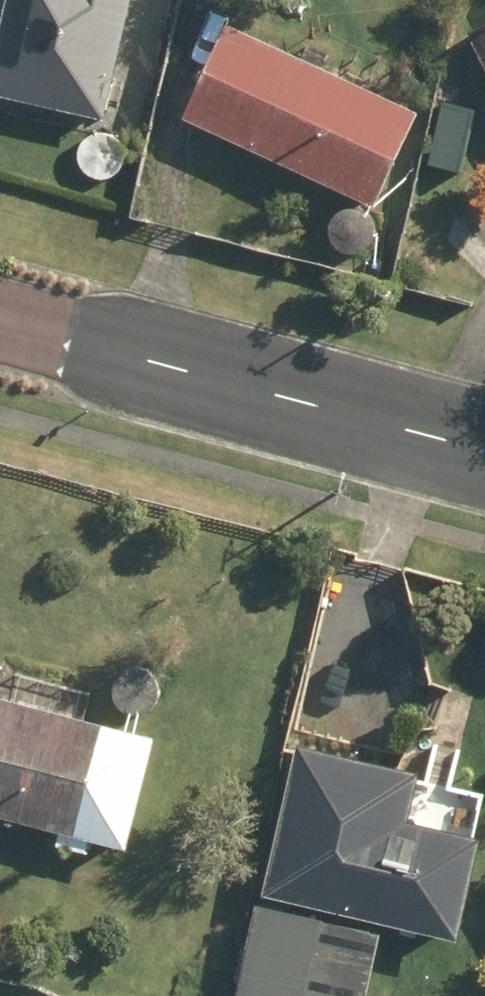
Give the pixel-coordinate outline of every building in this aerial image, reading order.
[(0,6),(0,100),(98,121),(125,0),(1,0),(0,6)] [(461,38),(484,85),(484,25),(461,38)] [(222,28),(178,122),(366,210),(410,116),(222,28)] [(101,180),(109,179),(116,175),(121,169),(125,162),(125,154),(123,147),(119,140),(112,135),(105,133),(97,133),(90,136),(84,141),(80,147),(78,154),(79,162),(82,169),(87,174),(93,178),(101,180)] [(349,256),(357,255),(364,251),(370,245),(373,238),(374,230),(372,222),(367,216),(361,211),(353,209),(345,209),(338,212),(333,217),(329,223),(327,230),(327,238),(330,245),(335,250),(341,254),(349,256)] [(347,679),(310,670),(257,900),(453,946),(477,843),(401,825),(412,778),(391,773),(401,732),(376,727),(380,711),(385,688),(347,679)] [(49,849),(80,857),(83,845),(120,854),(149,744),(0,705),(0,823),(53,837),(49,849)] [(474,900),(484,903),(484,877),(478,876),(474,900)] [(231,995),(301,995),(317,927),(250,912),(231,995)] [(312,995),(349,995),(362,936),(326,928),(312,995)]
